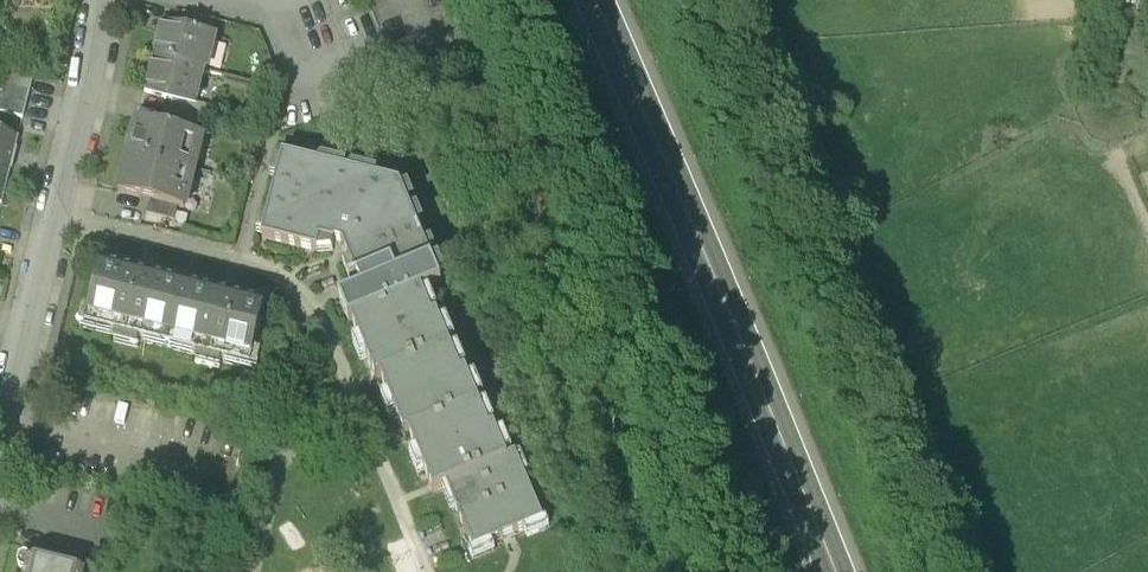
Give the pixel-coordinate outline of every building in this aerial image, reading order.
[(209,66),(218,29),(161,14),(152,51),(209,66)] [(199,102),(209,66),(152,51),(142,88),(199,102)] [(0,103),(0,112),(23,118),(34,78),(9,71),(0,103)] [(200,168),(208,130),(135,114),(127,151),(200,168)] [(4,200),(20,133),(0,129),(0,199),(4,200)] [(346,246),(363,280),(427,253),(439,251),(407,175),(288,144),(267,227),(291,233),(346,246)] [(191,205),(200,168),(127,151),(118,188),(191,205)] [(382,367),(387,364),(461,334),(427,253),(363,280),(348,286),(382,367)] [(188,276),(105,255),(91,309),(175,330),(188,276)] [(271,297),(188,276),(175,330),(258,351),(271,297)] [(387,364),(411,422),(416,420),(485,391),(461,334),(387,364)] [(416,420),(441,482),(452,478),(510,454),(485,391),(416,420)] [(510,454),(452,478),(479,542),(528,522),(532,533),(554,524),(523,449),(510,454)] [(26,571),(87,571),(90,563),(32,549),(26,571)]
